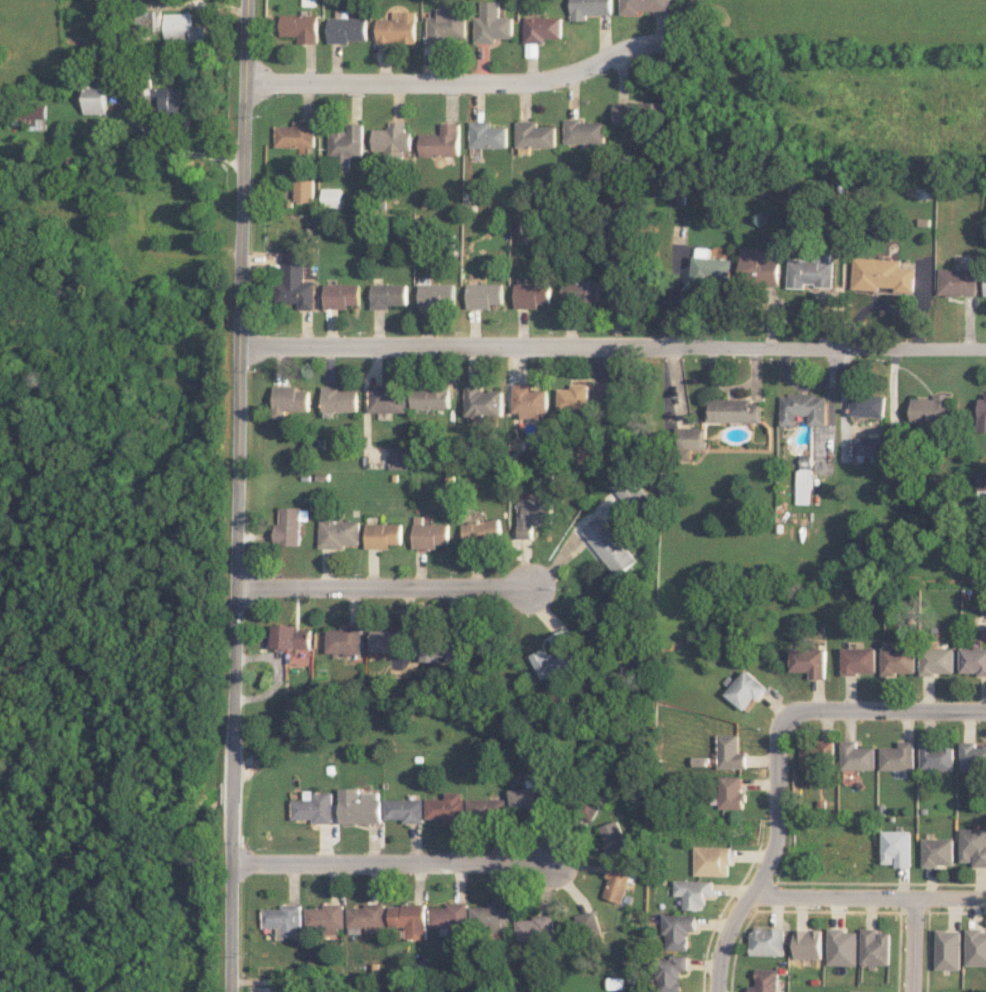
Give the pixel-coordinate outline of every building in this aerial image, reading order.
[(612,0),(571,0),(571,21),(587,20),(587,15),(612,14),(612,0)] [(620,15),(639,15),(639,11),(671,10),(670,0),(620,0),(620,15)] [(513,38),(513,16),(500,16),(500,1),(481,1),(481,17),(474,17),(474,43),(497,43),(497,38),(513,38)] [(466,43),(466,3),(445,3),(445,9),(437,9),(437,17),(428,17),(428,43),(466,43)] [(161,30),(161,11),(144,11),(144,17),(142,17),(143,31),(161,30)] [(416,43),(417,12),(393,11),(393,19),(378,19),(378,42),(416,43)] [(191,13),(163,14),(164,42),(205,40),(205,26),(191,26),(191,13)] [(281,36),(299,36),(299,43),(319,43),(319,15),(282,15),(281,36)] [(562,17),(524,17),(523,43),(545,43),(545,38),(562,38),(562,17)] [(329,42),(368,41),(368,18),(329,18),(329,42)] [(105,114),(105,83),(84,83),(83,114),(105,114)] [(181,87),(151,88),(151,108),(162,108),(162,115),(182,115),(181,87)] [(613,123),(661,123),(661,103),(614,103),(613,123)] [(25,129),(44,130),(45,105),(24,104),(23,115),(12,115),(12,124),(25,125),(25,129)] [(565,144),(605,143),(605,120),(564,121),(565,144)] [(316,147),(316,121),(295,121),(295,126),(276,126),(276,147),(316,147)] [(508,127),(491,126),(491,122),(470,121),(470,147),(508,148),(508,127)] [(517,148),(556,147),(556,126),(538,126),(538,121),(516,121),(517,148)] [(421,134),(421,156),(461,156),(460,122),(442,123),(442,134),(421,134)] [(364,157),(365,124),(347,123),(347,130),(330,130),(330,159),(339,159),(339,171),(351,171),(352,157),(364,157)] [(373,129),(374,151),(386,151),(386,157),(396,157),(396,151),(412,151),(412,131),(406,131),(406,123),(389,123),(390,129),(373,129)] [(315,201),(315,173),(295,174),(295,202),(315,201)] [(344,188),(324,188),(324,208),(343,208),(344,188)] [(305,283),(305,249),(284,249),(284,282),(276,282),(276,302),(299,302),(299,309),(315,309),(315,283),(305,283)] [(743,283),(782,284),(783,250),(744,249),(743,283)] [(733,258),(695,257),(694,282),(733,283),(733,258)] [(915,267),(900,267),(900,259),(854,258),(853,289),(894,290),(894,293),(914,293),(915,267)] [(834,286),(835,261),(791,260),(790,288),(807,288),(807,285),(834,286)] [(938,268),(938,295),(976,296),(976,269),(938,268)] [(601,281),(564,282),(565,306),(602,305),(601,281)] [(517,283),(518,308),(542,308),(541,304),(553,303),(553,282),(517,283)] [(505,283),(469,284),(469,309),(493,309),(493,304),(505,304),(505,283)] [(361,284),(325,284),(326,309),(349,309),(349,304),(361,304),(361,284)] [(409,284),(373,284),(373,309),(391,309),(391,305),(409,305),(409,284)] [(421,284),(421,309),(457,308),(457,284),(421,284)] [(522,419),(542,418),(542,413),(550,413),(549,389),(533,390),(533,384),(514,385),(514,413),(522,413),(522,419)] [(591,384),(573,384),(573,389),(559,389),(559,410),(590,410),(591,384)] [(298,386),(274,386),(274,420),(286,420),(286,411),(309,411),(310,391),(298,390),(298,386)] [(333,412),(359,411),(359,390),(341,390),(341,386),(323,386),(323,417),(333,417),(333,412)] [(467,386),(466,419),(491,419),(491,416),(504,416),(505,391),(485,390),(485,386),(467,386)] [(408,413),(409,388),(370,387),(370,412),(408,413)] [(451,409),(451,389),(413,388),(413,409),(451,409)] [(796,504),(809,504),(810,473),(832,473),(833,418),(826,418),(826,395),(781,394),(781,425),(796,426),(796,415),(810,416),(809,454),(796,454),(796,504)] [(910,424),(950,423),(949,394),(933,394),(933,398),(910,398),(910,424)] [(883,397),(849,395),(848,416),(882,417),(883,397)] [(978,395),(977,432),(985,432),(985,395),(978,395)] [(762,422),(762,399),(708,400),(708,422),(762,422)] [(879,456),(879,438),(856,438),(855,455),(879,456)] [(390,469),(408,469),(408,446),(390,447),(390,469)] [(977,472),(977,490),(985,490),(985,472),(977,472)] [(613,488),(627,509),(647,497),(633,475),(613,488)] [(553,524),(552,498),(517,498),(518,538),(534,538),(534,524),(553,524)] [(299,546),(300,507),(279,507),(279,520),(275,520),(274,545),(299,546)] [(413,549),(437,549),(437,544),(449,544),(449,524),(423,523),(424,516),(413,516),(413,549)] [(581,533),(619,577),(639,559),(613,529),(611,531),(599,517),(581,533)] [(465,546),(503,542),(500,519),(462,523),(465,546)] [(359,545),(360,520),(319,520),(319,549),(346,549),(346,545),(359,545)] [(366,549),(389,549),(389,544),(401,544),(402,524),(366,524),(366,549)] [(326,654),(362,654),(362,625),(340,625),(340,630),(327,630),(326,654)] [(272,648),(311,649),(311,627),(272,626),(272,648)] [(531,655),(543,681),(583,662),(567,628),(549,637),(556,651),(549,654),(547,647),(531,655)] [(372,651),(406,652),(407,631),(372,630),(372,651)] [(422,662),(440,662),(440,656),(448,656),(448,661),(467,661),(468,641),(422,640),(422,662)] [(876,673),(876,647),(841,648),(842,674),(876,673)] [(881,674),(915,674),(916,648),(882,648),(881,674)] [(955,648),(921,648),(921,674),(954,674),(955,648)] [(961,648),(960,674),(985,674),(985,649),(961,648)] [(790,671),(809,672),(809,679),(825,679),(826,650),(791,649),(790,671)] [(745,710),(754,698),(758,701),(768,687),(745,669),(725,695),(745,710)] [(746,768),(746,753),(739,753),(739,735),(718,735),(718,768),(746,768)] [(801,769),(834,768),(833,741),(800,742),(801,769)] [(841,770),(874,770),(874,747),(857,747),(857,741),(842,741),(841,770)] [(914,741),(899,741),(898,747),(881,747),(881,769),(914,770),(914,741)] [(976,745),(976,742),(961,742),(960,770),(985,770),(985,745),(976,745)] [(954,744),(921,744),(920,769),(953,770),(954,744)] [(741,776),(719,777),(720,809),(745,808),(744,792),(741,792),(741,776)] [(544,810),(544,787),(510,788),(511,811),(544,810)] [(339,788),(339,824),(380,823),(379,792),(360,793),(359,788),(339,788)] [(332,791),(303,791),(304,799),(291,799),(291,820),(311,819),(311,823),(332,823),(332,791)] [(426,799),(425,821),(463,822),(464,792),(445,792),(445,799),(426,799)] [(422,799),(383,799),(384,819),(402,819),(402,823),(422,823),(422,799)] [(506,799),(467,799),(467,820),(506,820),(506,799)] [(610,858),(631,850),(619,819),(598,827),(610,858)] [(973,861),(973,866),(985,867),(985,829),(960,829),(960,861),(973,861)] [(910,865),(910,831),(881,831),(881,865),(910,865)] [(953,838),(922,839),(922,866),(953,866),(953,838)] [(730,847),(695,846),(694,876),(729,876),(730,847)] [(621,903),(630,871),(609,865),(605,878),(608,879),(602,898),(621,903)] [(713,881),(675,880),(674,896),(683,896),(682,909),(704,910),(704,895),(712,896),(713,881)] [(467,928),(467,903),(446,903),(446,907),(429,906),(429,928),(467,928)] [(298,904),(279,905),(279,908),(260,908),(261,928),(274,928),(275,939),(299,939),(298,904)] [(304,908),(304,932),(343,931),(342,904),(322,904),(322,908),(304,908)] [(384,904),(363,904),(363,908),(346,907),(346,927),(363,927),(363,933),(383,933),(384,904)] [(470,905),(471,931),(509,930),(509,904),(470,905)] [(425,905),(389,905),(388,927),(404,927),(404,939),(425,939),(425,905)] [(602,941),(596,911),(574,915),(579,937),(590,935),(591,944),(602,941)] [(695,931),(695,915),(662,914),(662,935),(667,935),(666,950),(687,950),(687,930),(695,931)] [(533,920),(515,919),(514,939),(552,939),(552,916),(533,915),(533,920)] [(783,955),(783,928),(750,928),(749,955),(783,955)] [(793,958),(821,959),(821,929),(794,929),(793,958)] [(826,965),(856,965),(857,930),(827,929),(826,965)] [(859,965),(888,966),(890,930),(860,930),(859,965)] [(961,931),(936,930),(935,969),(959,970),(961,931)] [(985,966),(985,930),(965,930),(965,965),(985,966)] [(670,956),(670,959),(658,959),(658,991),(680,991),(679,971),(687,971),(686,955),(670,956)] [(777,969),(755,969),(754,986),(747,986),(747,991),(777,991),(777,969)]
